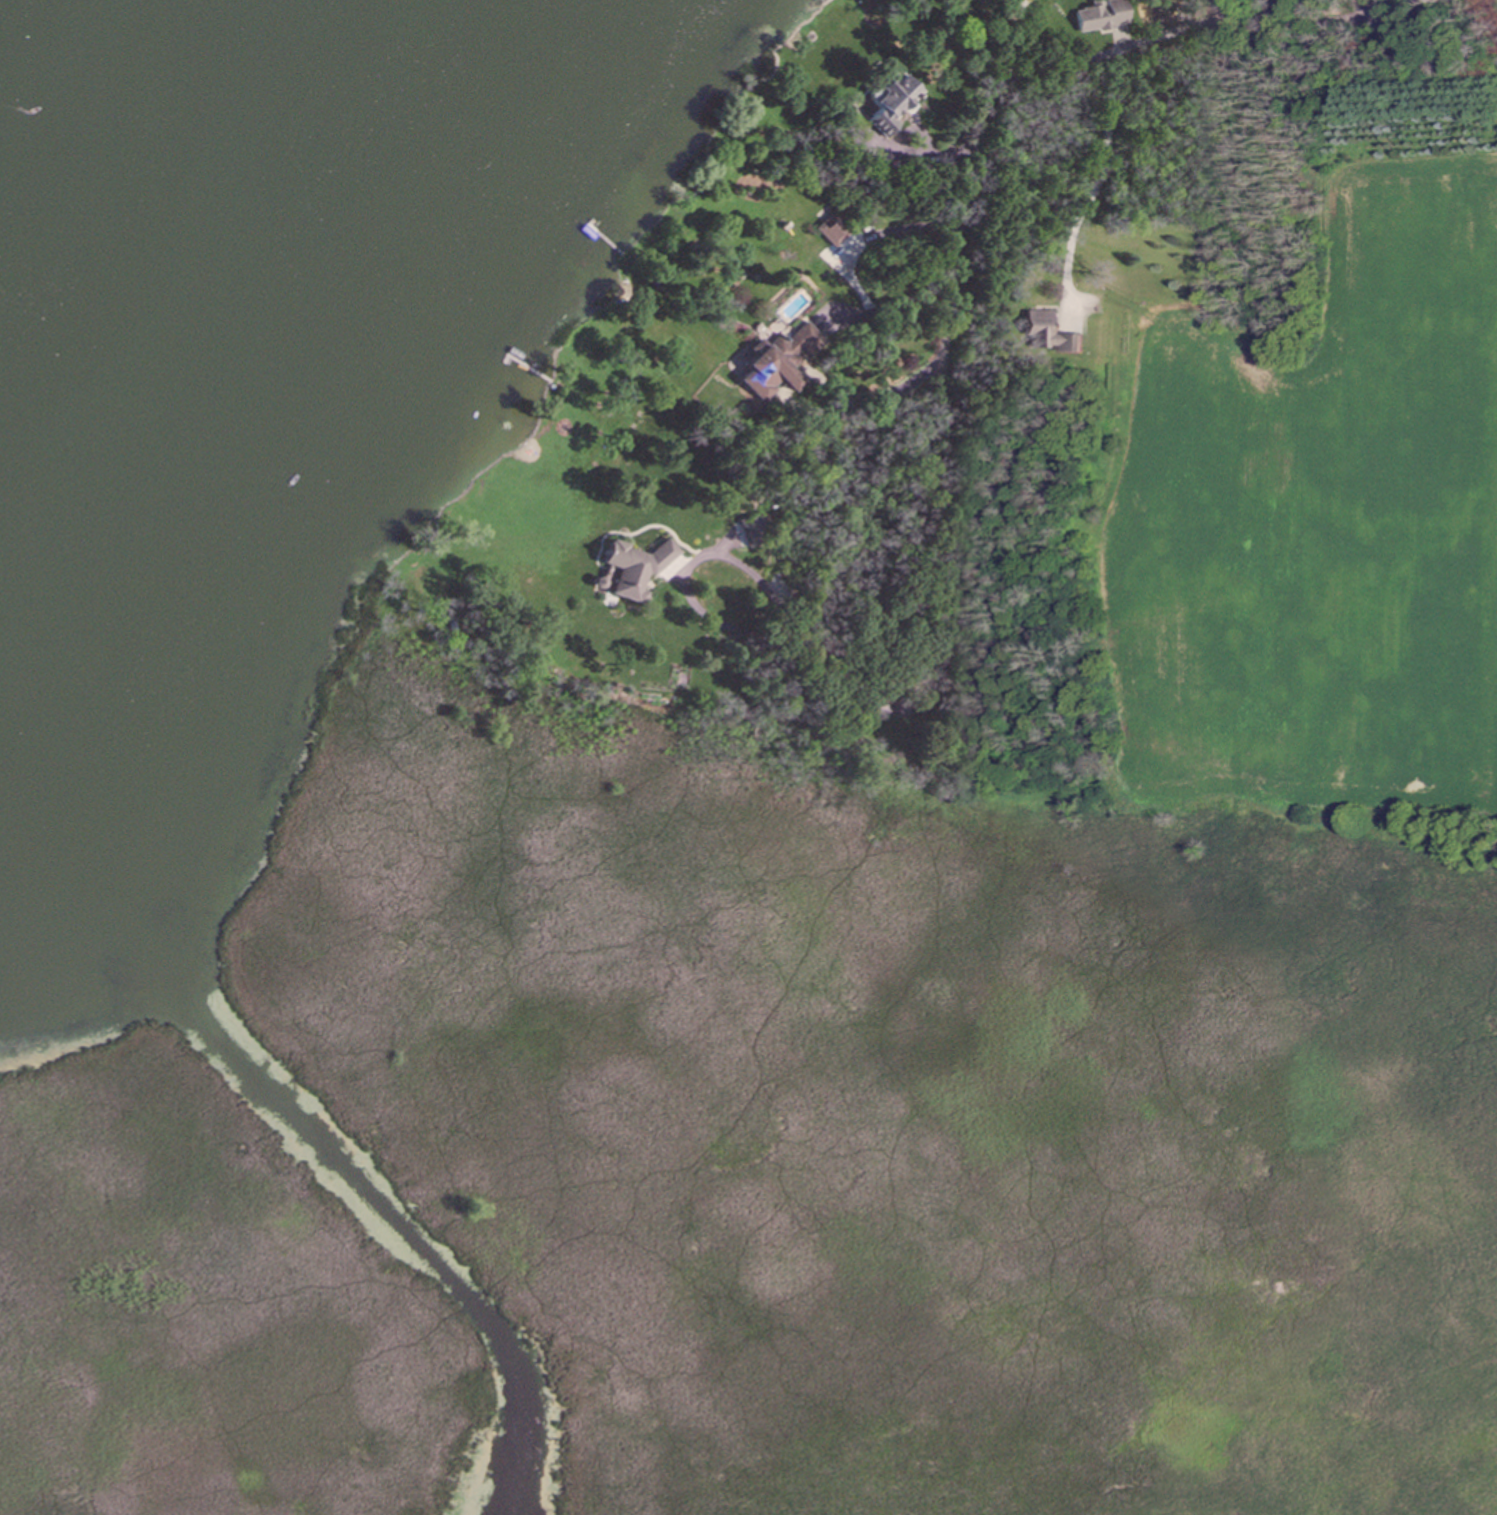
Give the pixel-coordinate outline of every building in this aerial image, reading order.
[(1077,32),(1127,26),(1123,0),(1099,0),(1090,1),(1091,7),(1074,10),(1077,32)] [(881,139),(896,124),(891,119),(918,93),(886,60),(876,70),(883,77),(865,95),(878,108),(864,121),(881,139)] [(832,212),(815,228),(833,248),(851,232),(832,212)] [(1082,353),(1083,335),(1048,334),(1049,311),(1022,311),(1021,336),(1027,336),(1027,347),(1051,348),(1051,352),(1082,353)] [(824,341),(804,321),(783,341),(777,335),(744,365),(749,370),(738,380),(759,402),(780,382),(790,393),(802,382),(789,369),(799,360),(793,355),(799,349),(807,357),(824,341)] [(744,540),(766,531),(759,513),(737,522),(744,540)] [(609,595),(643,604),(647,592),(641,590),(645,574),(651,575),(679,554),(666,538),(646,554),(630,550),(625,544),(609,539),(602,564),(617,568),(609,595)]
